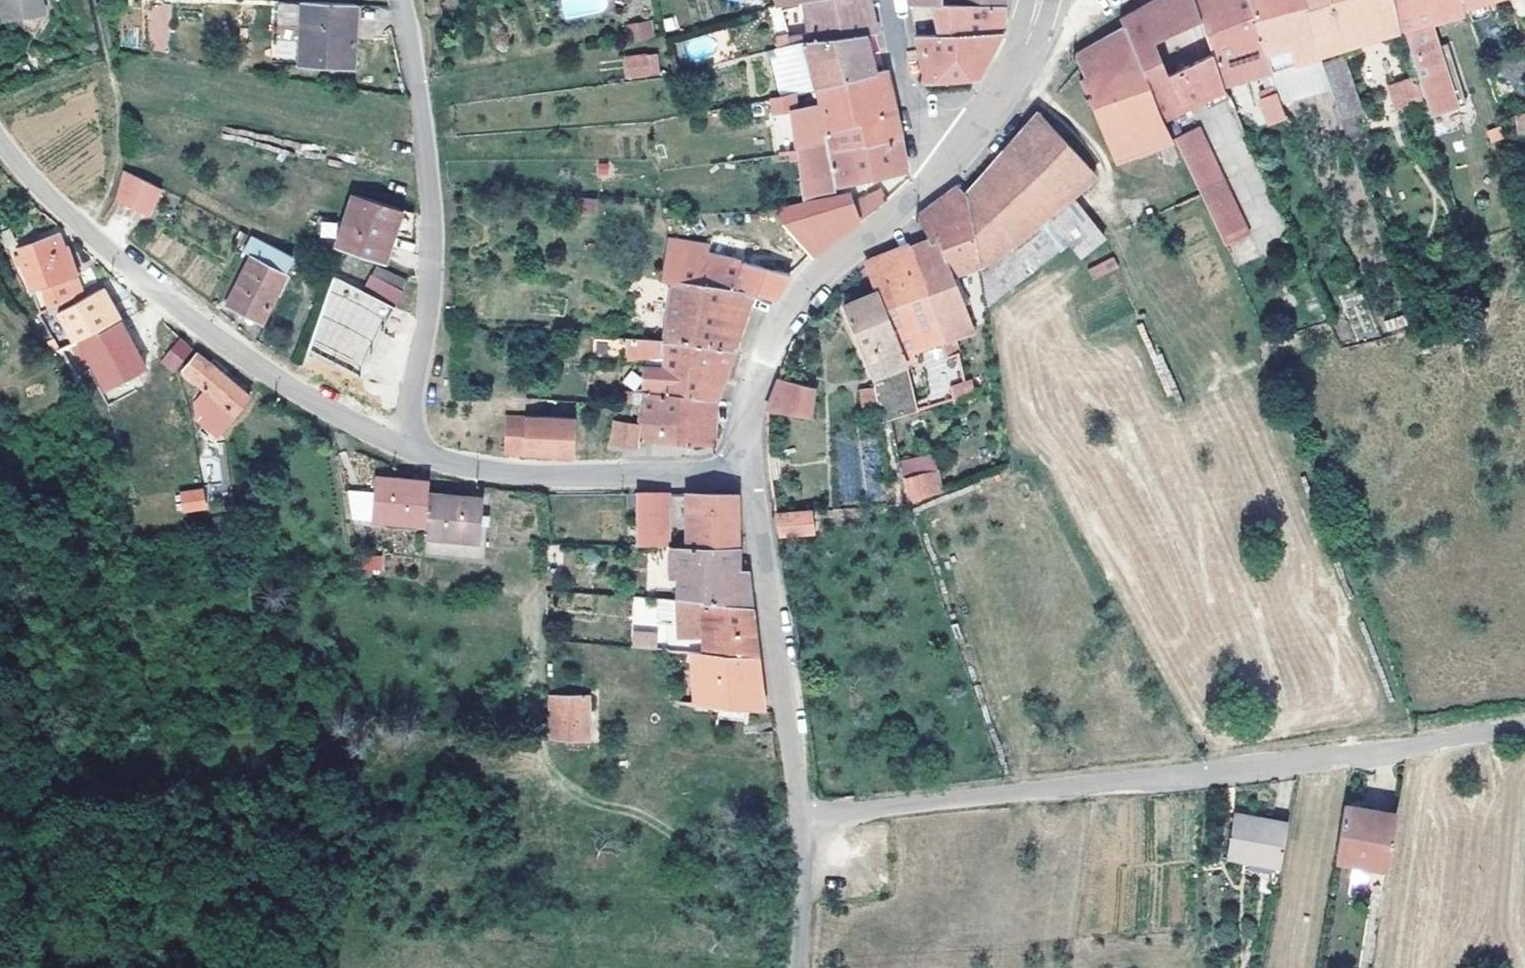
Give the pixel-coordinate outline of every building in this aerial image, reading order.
[(4,19),(43,10),(42,0),(0,0),(4,19)] [(810,38),(865,36),(876,33),(871,9),(869,0),(805,0),(810,38)] [(938,3),(910,5),(915,35),(1001,32),(1005,0),(938,0),(938,3)] [(1196,0),(1154,0),(1120,19),(1124,28),(1161,118),(1226,90),(1224,85),(1213,53),(1165,68),(1154,34),(1202,19),(1196,0)] [(1202,19),(1213,53),(1224,85),(1270,72),(1249,0),(1196,0),(1202,19)] [(1270,72),(1319,57),(1301,0),(1249,0),(1270,72)] [(1319,57),(1400,31),(1391,0),(1301,0),(1319,57)] [(1400,31),(1448,17),(1462,12),(1461,8),(1459,0),(1391,0),(1400,31)] [(1461,8),(1487,0),(1459,0),(1461,8)] [(357,4),(302,2),(300,64),(354,67),(357,4)] [(147,3),(148,51),(170,51),(169,3),(147,3)] [(781,5),(769,8),(779,45),(792,42),(781,5)] [(1448,17),(1400,31),(1409,61),(1436,48),(1434,31),(1446,26),(1448,17)] [(649,20),(643,21),(646,35),(652,33),(649,20)] [(643,21),(629,24),(632,38),(646,35),(643,21)] [(680,63),(728,47),(722,28),(673,44),(680,63)] [(1085,78),(1079,80),(1114,161),(1171,142),(1161,118),(1124,28),(1098,42),(1074,56),(1085,78)] [(1001,32),(915,35),(924,82),(956,79),(957,86),(978,85),(977,76),(990,53),(1001,32)] [(810,38),(805,39),(810,65),(775,72),(780,93),(803,87),(815,85),(874,71),(869,51),(865,36),(810,38)] [(88,47),(75,51),(79,65),(92,61),(88,47)] [(1436,48),(1409,61),(1427,115),(1456,107),(1436,48)] [(660,75),(658,53),(623,55),(624,78),(660,75)] [(780,93),(770,95),(780,154),(787,153),(900,136),(896,114),(892,100),(884,68),(874,71),(815,85),(819,99),(807,101),(803,87),(780,93)] [(1256,95),(1267,126),(1287,119),(1275,88),(1256,95)] [(1039,114),(966,195),(977,258),(978,268),(1069,194),(1096,173),(1039,114)] [(1511,118),(1513,135),(1524,133),(1524,115),(1511,118)] [(1356,116),(1343,120),(1349,143),(1361,139),(1356,116)] [(1202,123),(1174,136),(1223,244),(1249,232),(1202,123)] [(1499,128),(1487,133),(1491,141),(1503,137),(1499,128)] [(791,161),(797,161),(803,197),(826,193),(826,191),(824,177),(833,177),(835,187),(907,168),(904,152),(900,136),(787,153),(791,161)] [(159,188),(128,172),(115,198),(147,214),(159,188)] [(833,177),(824,177),(826,191),(835,187),(833,177)] [(929,241),(910,249),(944,339),(952,336),(974,328),(955,277),(951,265),(977,258),(966,195),(957,187),(934,204),(917,217),(929,241)] [(847,194),(773,209),(807,253),(810,256),(822,249),(853,226),(888,200),(881,189),(851,203),(847,194)] [(401,209),(354,194),(336,247),(383,264),(401,209)] [(1087,218),(1069,194),(978,268),(987,307),(1066,242),(1087,218)] [(1099,234),(1087,218),(1066,242),(1079,258),(1103,239),(1099,234)] [(248,235),(240,231),(235,240),(243,245),(248,235)] [(23,261),(20,262),(31,291),(43,287),(43,305),(47,311),(81,291),(65,245),(56,248),(51,235),(17,247),(23,261)] [(244,252),(251,256),(227,305),(262,324),(276,296),(287,273),(295,257),(252,235),(244,252)] [(660,282),(674,284),(666,340),(735,350),(742,328),(754,295),(773,300),(783,286),(790,275),(708,253),(709,246),(667,239),(660,282)] [(865,266),(876,295),(843,307),(870,376),(914,358),(911,349),(944,339),(910,249),(889,257),(865,266)] [(1093,280),(1119,267),(1114,255),(1087,268),(1093,280)] [(977,258),(951,265),(955,277),(978,268),(977,258)] [(1346,265),(1336,270),(1342,280),(1351,275),(1346,265)] [(407,281),(376,267),(364,291),(396,306),(407,281)] [(291,275),(287,273),(276,296),(280,298),(291,275)] [(359,376),(396,306),(364,291),(334,275),(308,350),(359,376)] [(102,288),(56,313),(72,342),(120,320),(110,303),(102,288)] [(1407,325),(1404,315),(1383,322),(1387,331),(1407,325)] [(146,367),(120,320),(72,342),(69,343),(81,364),(88,360),(105,390),(146,367)] [(952,336),(944,339),(947,347),(950,355),(959,351),(952,336)] [(179,337),(161,361),(173,372),(179,364),(192,349),(185,343),(179,337)] [(621,344),(626,344),(625,365),(637,365),(644,367),(644,392),(717,400),(726,375),(735,350),(666,340),(620,338),(621,344)] [(182,371),(206,389),(188,410),(220,434),(250,397),(226,377),(197,353),(182,371)] [(905,372),(875,384),(876,391),(878,413),(880,424),(910,414),(905,372)] [(969,378),(956,383),(958,398),(952,400),(953,405),(991,398),(988,374),(968,376),(969,378)] [(816,388),(778,378),(773,392),(767,411),(810,418),(816,388)] [(632,392),(624,391),(624,406),(631,406),(632,392)] [(876,391),(859,393),(862,415),(878,413),(876,391)] [(717,400),(644,392),(640,424),(615,421),(611,445),(637,448),(639,442),(670,445),(713,446),(717,400)] [(584,415),(509,408),(506,447),(576,453),(584,415)] [(900,459),(905,502),(941,498),(936,455),(900,459)] [(374,477),(373,491),(371,520),(414,524),(425,528),(427,493),(428,481),(374,477)] [(177,492),(182,514),(208,508),(202,486),(177,492)] [(373,491),(348,490),(351,519),(371,520),(373,491)] [(483,498),(427,493),(425,528),(423,537),(479,541),(483,498)] [(696,494),(685,493),(686,546),(738,546),(738,524),(737,494),(696,494)] [(667,494),(636,494),(637,546),(667,546),(667,494)] [(812,511),(775,514),(778,536),(815,533),(812,511)] [(686,546),(671,546),(670,576),(677,578),(676,600),(751,605),(747,571),(738,571),(738,559),(738,546),(686,546)] [(380,556),(355,555),(355,569),(380,568),(380,556)] [(657,618),(678,617),(679,636),(700,635),(703,651),(757,655),(754,634),(751,605),(676,600),(656,598),(657,618)] [(666,649),(666,658),(669,665),(692,664),(692,651),(666,649)] [(692,651),(692,664),(695,702),(763,707),(760,680),(757,655),(703,651),(692,651)] [(592,699),(552,695),(549,739),(590,742),(592,699)] [(1396,814),(1344,806),(1336,860),(1353,863),(1369,865),(1388,868),(1396,814)] [(1288,824),(1234,815),(1226,857),(1247,861),(1280,867),(1288,824)] [(1280,867),(1247,861),(1245,874),(1270,878),(1268,885),(1277,886),(1280,867)] [(1369,865),(1353,863),(1351,878),(1367,880),(1368,871),(1369,865)] [(1388,868),(1369,865),(1368,871),(1387,874),(1388,868)]
